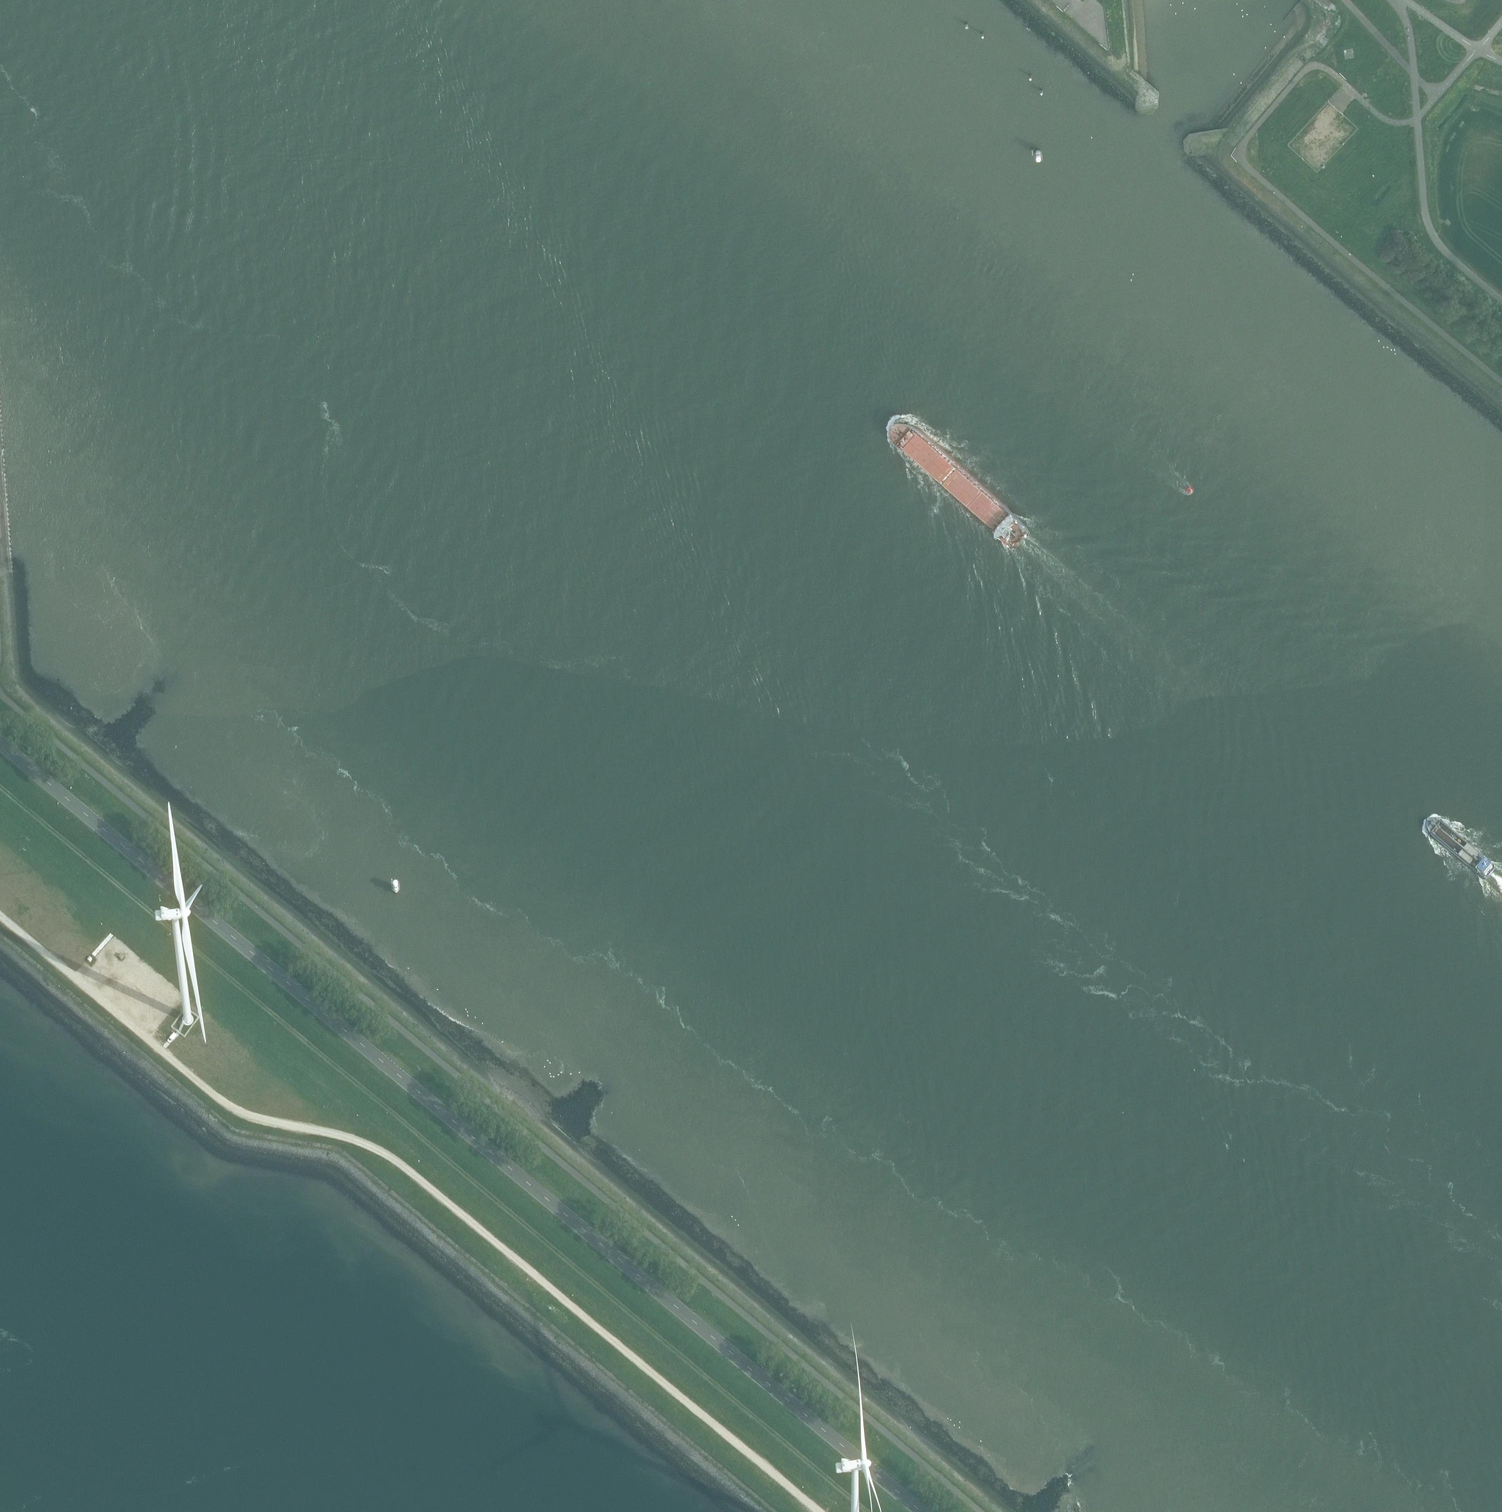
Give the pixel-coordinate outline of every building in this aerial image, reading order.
[(1401,222),(1407,206),(1402,204),(1396,220),(1401,222)] [(119,985),(124,976),(117,970),(109,976),(110,977),(107,980),(115,987),(118,984),(119,985)]
